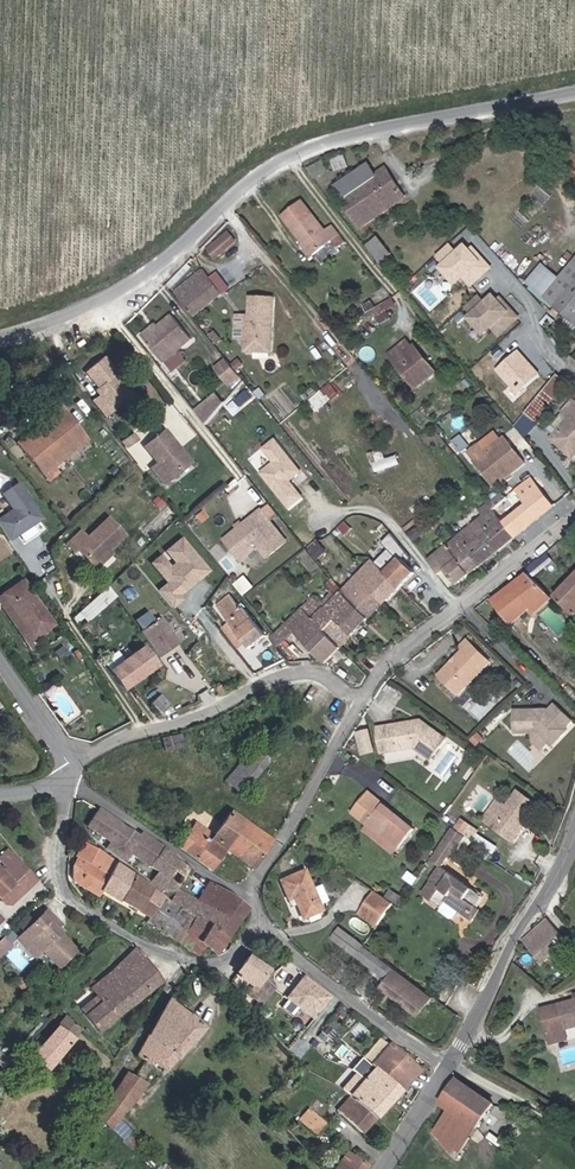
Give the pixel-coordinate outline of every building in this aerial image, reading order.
[(339,190),(353,205),(379,184),(391,175),(386,169),(377,176),(374,173),(368,166),(339,190)] [(377,176),(386,169),(384,166),(374,173),(377,176)] [(398,182),(391,175),(379,184),(387,192),(398,182)] [(406,192),(398,182),(387,192),(379,184),(353,205),(356,209),(353,212),(365,227),(406,192)] [(312,249),(339,229),(336,225),(334,222),(332,219),(323,224),(302,196),(283,210),(304,239),(312,249)] [(382,235),(372,244),(384,259),(395,251),(382,235)] [(312,249),(304,239),(300,242),(308,252),(312,249)] [(451,241),(436,254),(443,262),(438,266),(455,285),(464,277),(472,286),(493,268),(468,239),(458,248),(451,241)] [(215,241),(208,246),(214,254),(221,248),(215,241)] [(574,287),(574,258),(561,276),(574,287)] [(202,266),(171,290),(191,314),(222,289),(202,266)] [(492,328),(500,336),(521,318),(496,289),(485,299),(480,293),(462,309),(485,334),(492,328)] [(251,293),(250,312),(250,317),(246,317),(246,335),(272,336),(273,295),(251,293)] [(376,325),(395,317),(387,300),(369,309),(376,325)] [(159,349),(188,330),(174,313),(159,325),(147,334),(159,349)] [(192,336),(188,330),(159,349),(166,358),(192,336)] [(419,383),(438,368),(431,359),(428,361),(414,343),(408,336),(391,350),(419,383)] [(417,341),(414,343),(428,361),(431,359),(417,341)] [(108,409),(115,403),(111,397),(127,384),(115,370),(119,367),(106,351),(89,364),(101,380),(98,382),(102,389),(97,393),(108,409)] [(242,373),(226,355),(219,362),(234,380),(242,373)] [(111,397),(115,403),(132,390),(127,384),(111,397)] [(529,407),(540,417),(559,392),(548,384),(529,407)] [(218,391),(203,403),(211,413),(225,399),(218,391)] [(556,432),(574,449),(574,447),(574,393),(563,405),(573,413),(556,432)] [(203,403),(198,407),(207,417),(211,413),(203,403)] [(59,447),(83,428),(62,404),(8,447),(16,456),(26,448),(43,469),(63,453),(59,447)] [(166,477),(173,472),(171,469),(187,455),(175,441),(178,439),(165,424),(145,440),(158,457),(152,461),(166,477)] [(498,428),(471,450),(501,485),(531,461),(510,435),(506,438),(498,428)] [(266,467),(280,485),(295,503),(307,494),(293,475),(294,474),(305,466),(279,434),(269,442),(280,456),(266,467)] [(372,470),(383,470),(384,450),(372,450),(372,470)] [(521,484),(542,509),(556,497),(536,471),(521,484)] [(1,485),(11,501),(11,507),(0,514),(0,522),(7,532),(40,510),(16,474),(1,485)] [(542,509),(521,484),(506,497),(494,506),(517,530),(542,509)] [(487,509),(478,517),(501,544),(517,530),(494,506),(506,497),(501,491),(486,502),(483,505),(487,509)] [(11,507),(11,501),(0,508),(0,514),(11,507)] [(263,503),(233,527),(249,547),(260,538),(269,549),(288,535),(263,503)] [(79,543),(94,560),(110,546),(125,531),(110,514),(90,532),(83,525),(68,539),(75,547),(79,543)] [(501,544),(478,517),(460,532),(483,560),(501,544)] [(243,551),(249,547),(233,527),(227,531),(243,551)] [(180,557),(174,561),(164,549),(155,557),(172,576),(162,585),(173,598),(175,601),(185,592),(183,590),(213,565),(185,532),(170,544),(180,557)] [(460,532),(433,555),(444,569),(448,566),(458,577),(460,579),(483,560),(460,532)] [(115,551),(110,546),(94,560),(99,565),(115,551)] [(387,566),(377,555),(354,578),(342,566),(339,570),(334,565),(328,570),(337,579),(334,582),(341,590),(333,598),(322,586),(287,622),(295,630),(299,626),(314,641),(312,643),(329,659),(418,570),(400,553),(387,566)] [(453,581),(458,577),(448,566),(444,569),(453,581)] [(550,587),(550,586),(530,567),(496,595),(516,617),(534,600),(550,587)] [(557,589),(571,602),(573,601),(574,602),(574,568),(557,589)] [(22,575),(2,589),(32,632),(53,618),(22,575)] [(92,616),(120,590),(111,580),(83,606),(92,616)] [(554,592),(550,587),(534,600),(539,606),(554,592)] [(32,632),(2,589),(0,590),(0,600),(26,636),(32,632)] [(247,607),(234,591),(221,601),(236,620),(228,626),(239,640),(247,634),(254,642),(269,630),(249,605),(247,607)] [(148,629),(166,654),(184,642),(166,617),(162,619),(155,609),(143,618),(150,628),(148,629)] [(287,622),(274,633),(293,656),(312,643),(314,641),(299,626),(295,630),(287,622)] [(470,647),(462,655),(477,670),(482,675),(497,658),(470,635),(464,642),(470,647)] [(120,671),(149,647),(141,637),(113,661),(120,671)] [(150,647),(149,647),(120,671),(133,688),(163,663),(150,647)] [(467,692),(482,675),(477,670),(462,655),(446,674),(467,692)] [(169,692),(160,701),(171,711),(179,703),(169,692)] [(519,728),(543,728),(553,738),(561,738),(573,727),(552,706),(549,709),(542,709),(540,706),(519,706),(519,728)] [(392,736),(385,737),(387,748),(418,742),(435,755),(450,735),(426,716),(390,722),(392,736)] [(383,723),(385,737),(392,736),(390,722),(383,723)] [(180,727),(163,732),(166,743),(183,738),(180,727)] [(359,753),(371,753),(372,730),(360,729),(359,753)] [(262,749),(253,760),(264,769),(267,766),(263,762),(269,754),(262,749)] [(231,780),(248,792),(265,770),(264,769),(253,760),(249,757),(231,780)] [(360,807),(371,817),(402,843),(418,824),(376,788),(360,807)] [(523,788),(504,816),(510,820),(505,827),(519,838),(531,821),(528,819),(531,815),(533,817),(544,803),(523,788)] [(113,851),(133,866),(141,855),(158,866),(160,864),(169,849),(149,833),(147,836),(109,808),(98,824),(120,841),(113,851)] [(261,868),(280,841),(239,811),(221,834),(203,821),(185,845),(217,868),(232,847),(261,868)] [(499,822),(505,827),(510,820),(504,816),(499,822)] [(397,849),(402,843),(371,817),(366,823),(397,849)] [(104,891),(107,886),(122,861),(103,848),(89,844),(80,860),(83,861),(81,867),(81,873),(84,880),(104,891)] [(18,855),(11,847),(2,855),(10,864),(4,869),(0,866),(0,891),(10,900),(14,900),(39,877),(18,855)] [(167,870),(174,875),(184,859),(169,849),(160,864),(167,870)] [(193,866),(184,859),(174,875),(166,888),(176,896),(181,886),(193,866)] [(145,902),(157,909),(166,893),(122,861),(107,886),(142,906),(145,902)] [(474,913),(481,902),(488,892),(446,864),(427,892),(446,905),(446,904),(451,898),(453,895),(457,897),(455,900),(474,913)] [(165,890),(166,888),(174,875),(167,870),(158,885),(165,890)] [(325,910),(309,870),(286,879),(293,898),(298,896),(306,917),(325,910)] [(220,950),(251,905),(236,892),(215,880),(201,901),(193,912),(183,904),(166,893),(157,909),(154,913),(151,918),(185,939),(204,951),(207,950),(211,951),(213,951),(215,947),(220,950)] [(191,893),(181,886),(176,896),(184,903),(191,893)] [(380,921),(395,899),(388,893),(378,887),(363,909),(380,921)] [(403,903),(408,896),(395,887),(390,893),(403,903)] [(191,893),(184,903),(183,904),(193,912),(201,901),(191,893)] [(292,916),(297,914),(293,899),(287,901),(292,916)] [(142,906),(154,913),(157,909),(145,902),(142,906)] [(485,905),(481,902),(474,913),(478,916),(485,905)] [(50,944),(56,950),(73,934),(64,924),(69,918),(56,904),(31,927),(49,946),(50,944)] [(531,934),(529,938),(541,952),(532,961),(538,969),(573,937),(554,915),(531,934)] [(7,918),(0,924),(0,934),(2,936),(13,924),(7,918)] [(49,946),(31,927),(26,932),(43,951),(49,946)] [(0,941),(0,943),(7,950),(20,938),(13,929),(0,941)] [(73,934),(56,950),(66,961),(84,946),(73,934)] [(357,946),(384,967),(391,958),(364,937),(357,946)] [(126,960),(151,987),(166,975),(143,943),(126,960)] [(243,968),(261,980),(273,993),(280,984),(268,973),(266,972),(271,964),(255,952),(243,968)] [(436,993),(391,958),(384,967),(393,975),(387,983),(422,1010),(436,993)] [(100,1025),(151,987),(126,960),(97,985),(103,994),(82,1011),(89,1021),(94,1018),(100,1025)] [(312,1019),(332,996),(304,973),(284,996),(312,1019)] [(265,1003),(273,993),(261,980),(253,991),(265,1003)] [(168,1001),(138,1052),(152,1061),(156,1056),(169,1066),(209,1022),(174,995),(168,1001)] [(543,1006),(549,1029),(568,1024),(574,1023),(574,998),(543,1006)] [(84,1025),(68,1012),(33,1052),(48,1065),(84,1025)] [(570,1034),(568,1024),(549,1029),(552,1038),(570,1034)] [(365,1133),(424,1065),(395,1039),(375,1062),(366,1054),(356,1066),(369,1077),(356,1092),(351,1087),(346,1093),(351,1098),(340,1111),(365,1133)] [(4,1062),(10,1057),(0,1046),(0,1057),(4,1062)] [(116,1085),(98,1108),(143,1152),(144,1153),(148,1149),(134,1135),(138,1131),(129,1114),(148,1078),(130,1066),(116,1085)] [(96,1073),(91,1080),(100,1087),(105,1080),(96,1073)] [(445,1099),(456,1106),(481,1123),(497,1097),(461,1073),(445,1099)] [(464,1154),(481,1123),(456,1106),(443,1126),(464,1154)] [(318,1135),(327,1125),(310,1111),(300,1122),(317,1136),(318,1135)] [(373,1165),(355,1153),(353,1156),(348,1153),(336,1168),(370,1168),(373,1165)] [(154,1155),(150,1159),(157,1166),(161,1162),(154,1155)]
